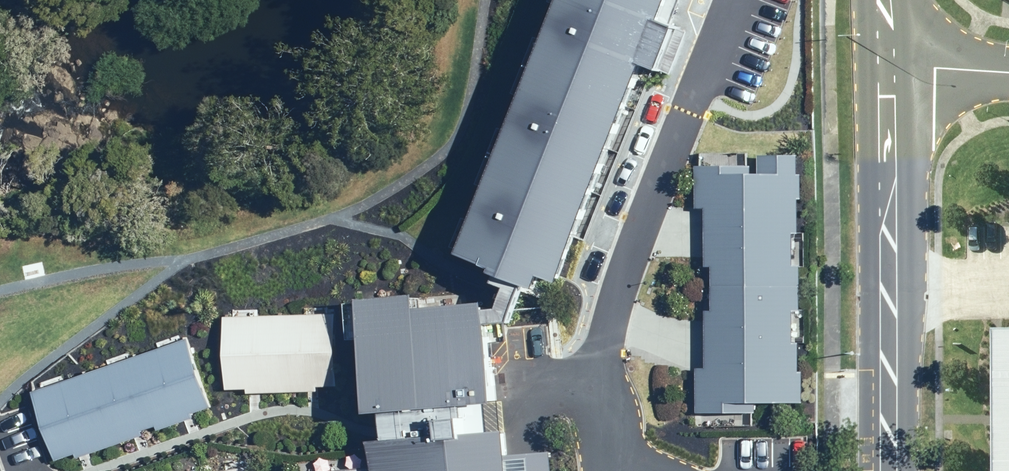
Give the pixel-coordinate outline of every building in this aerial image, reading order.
[(673,0),(552,0),(451,252),(555,294),(673,0)] [(789,161),(708,160),(706,403),(787,403),(789,161)] [(382,172),(368,178),(371,186),(385,180),(382,172)] [(364,317),(377,470),(509,470),(506,433),(484,434),(475,307),(364,317)] [(329,309),(216,313),(219,388),(332,384),(329,309)] [(990,328),(991,470),(1008,470),(1008,328),(990,328)] [(184,332),(28,395),(57,468),(214,406),(184,332)]
